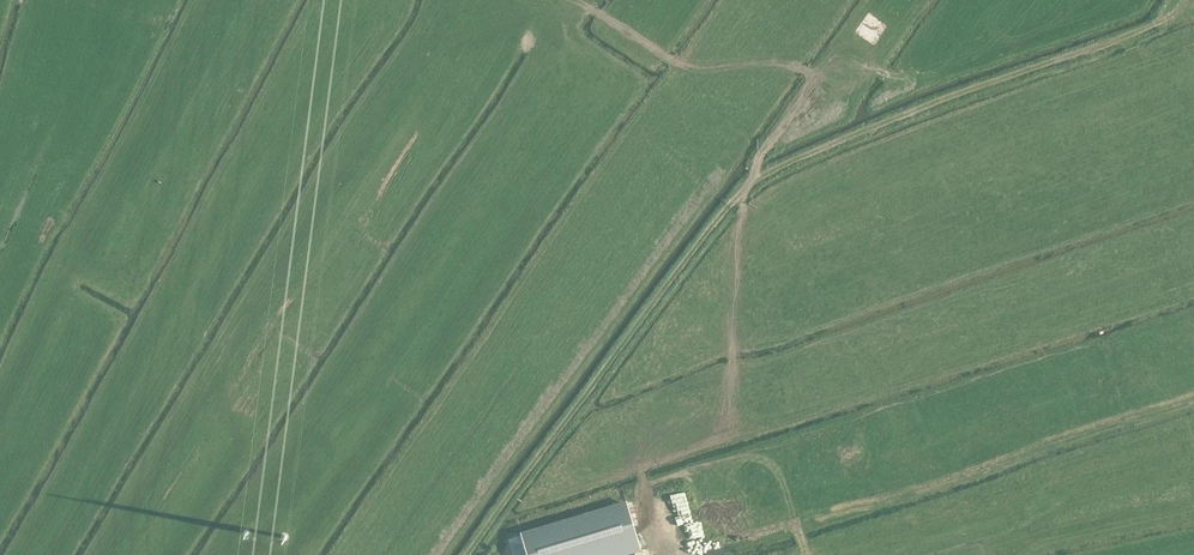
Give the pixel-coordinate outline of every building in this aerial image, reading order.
[(674,498),(681,526),(693,523),(687,495),(674,498)] [(528,554),(616,554),(640,548),(627,503),(522,534),(528,554)]
